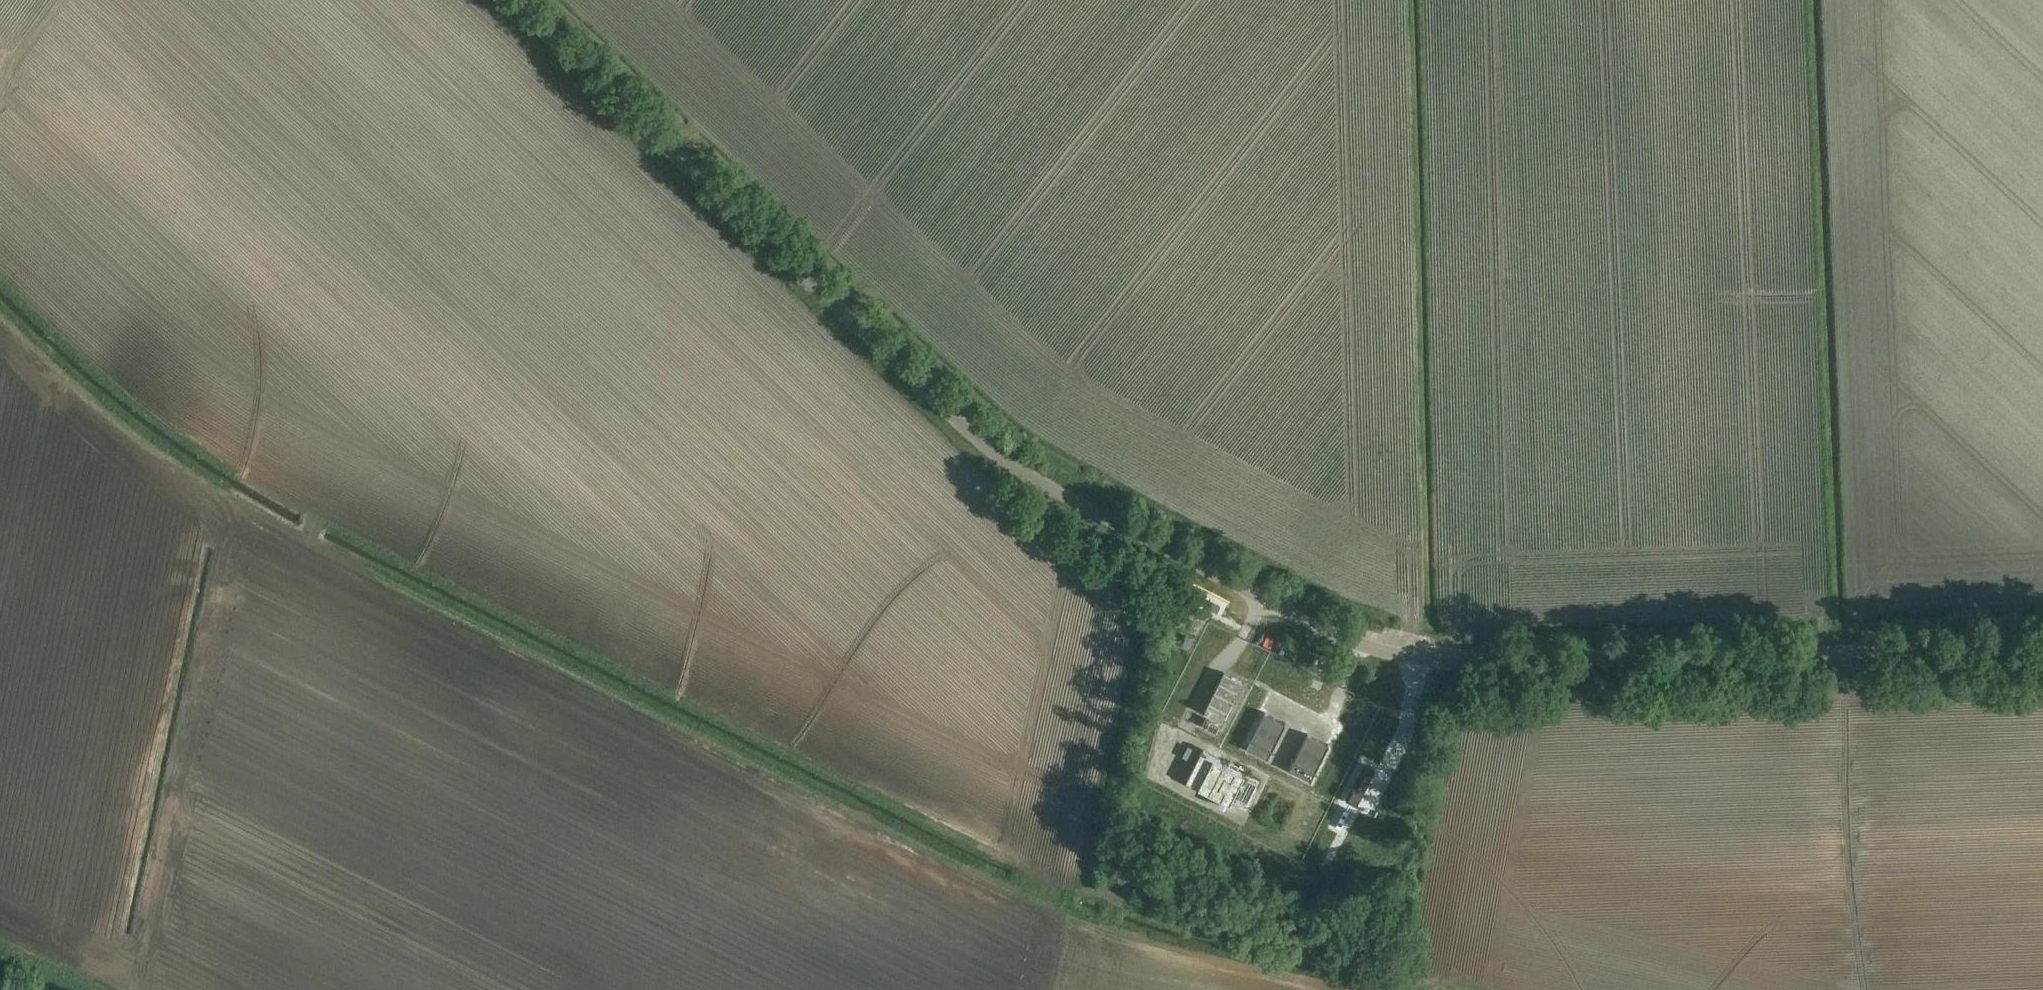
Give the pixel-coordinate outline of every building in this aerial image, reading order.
[(1222,719),(1242,680),(1224,671),(1204,710),(1222,719)] [(1246,748),(1268,760),(1287,724),(1265,713),(1246,748)] [(1289,771),(1311,782),(1329,746),(1307,735),(1289,771)] [(1201,752),(1186,781),(1198,787),(1213,758),(1201,752)] [(1213,758),(1198,787),(1230,803),(1245,774),(1213,758)]
